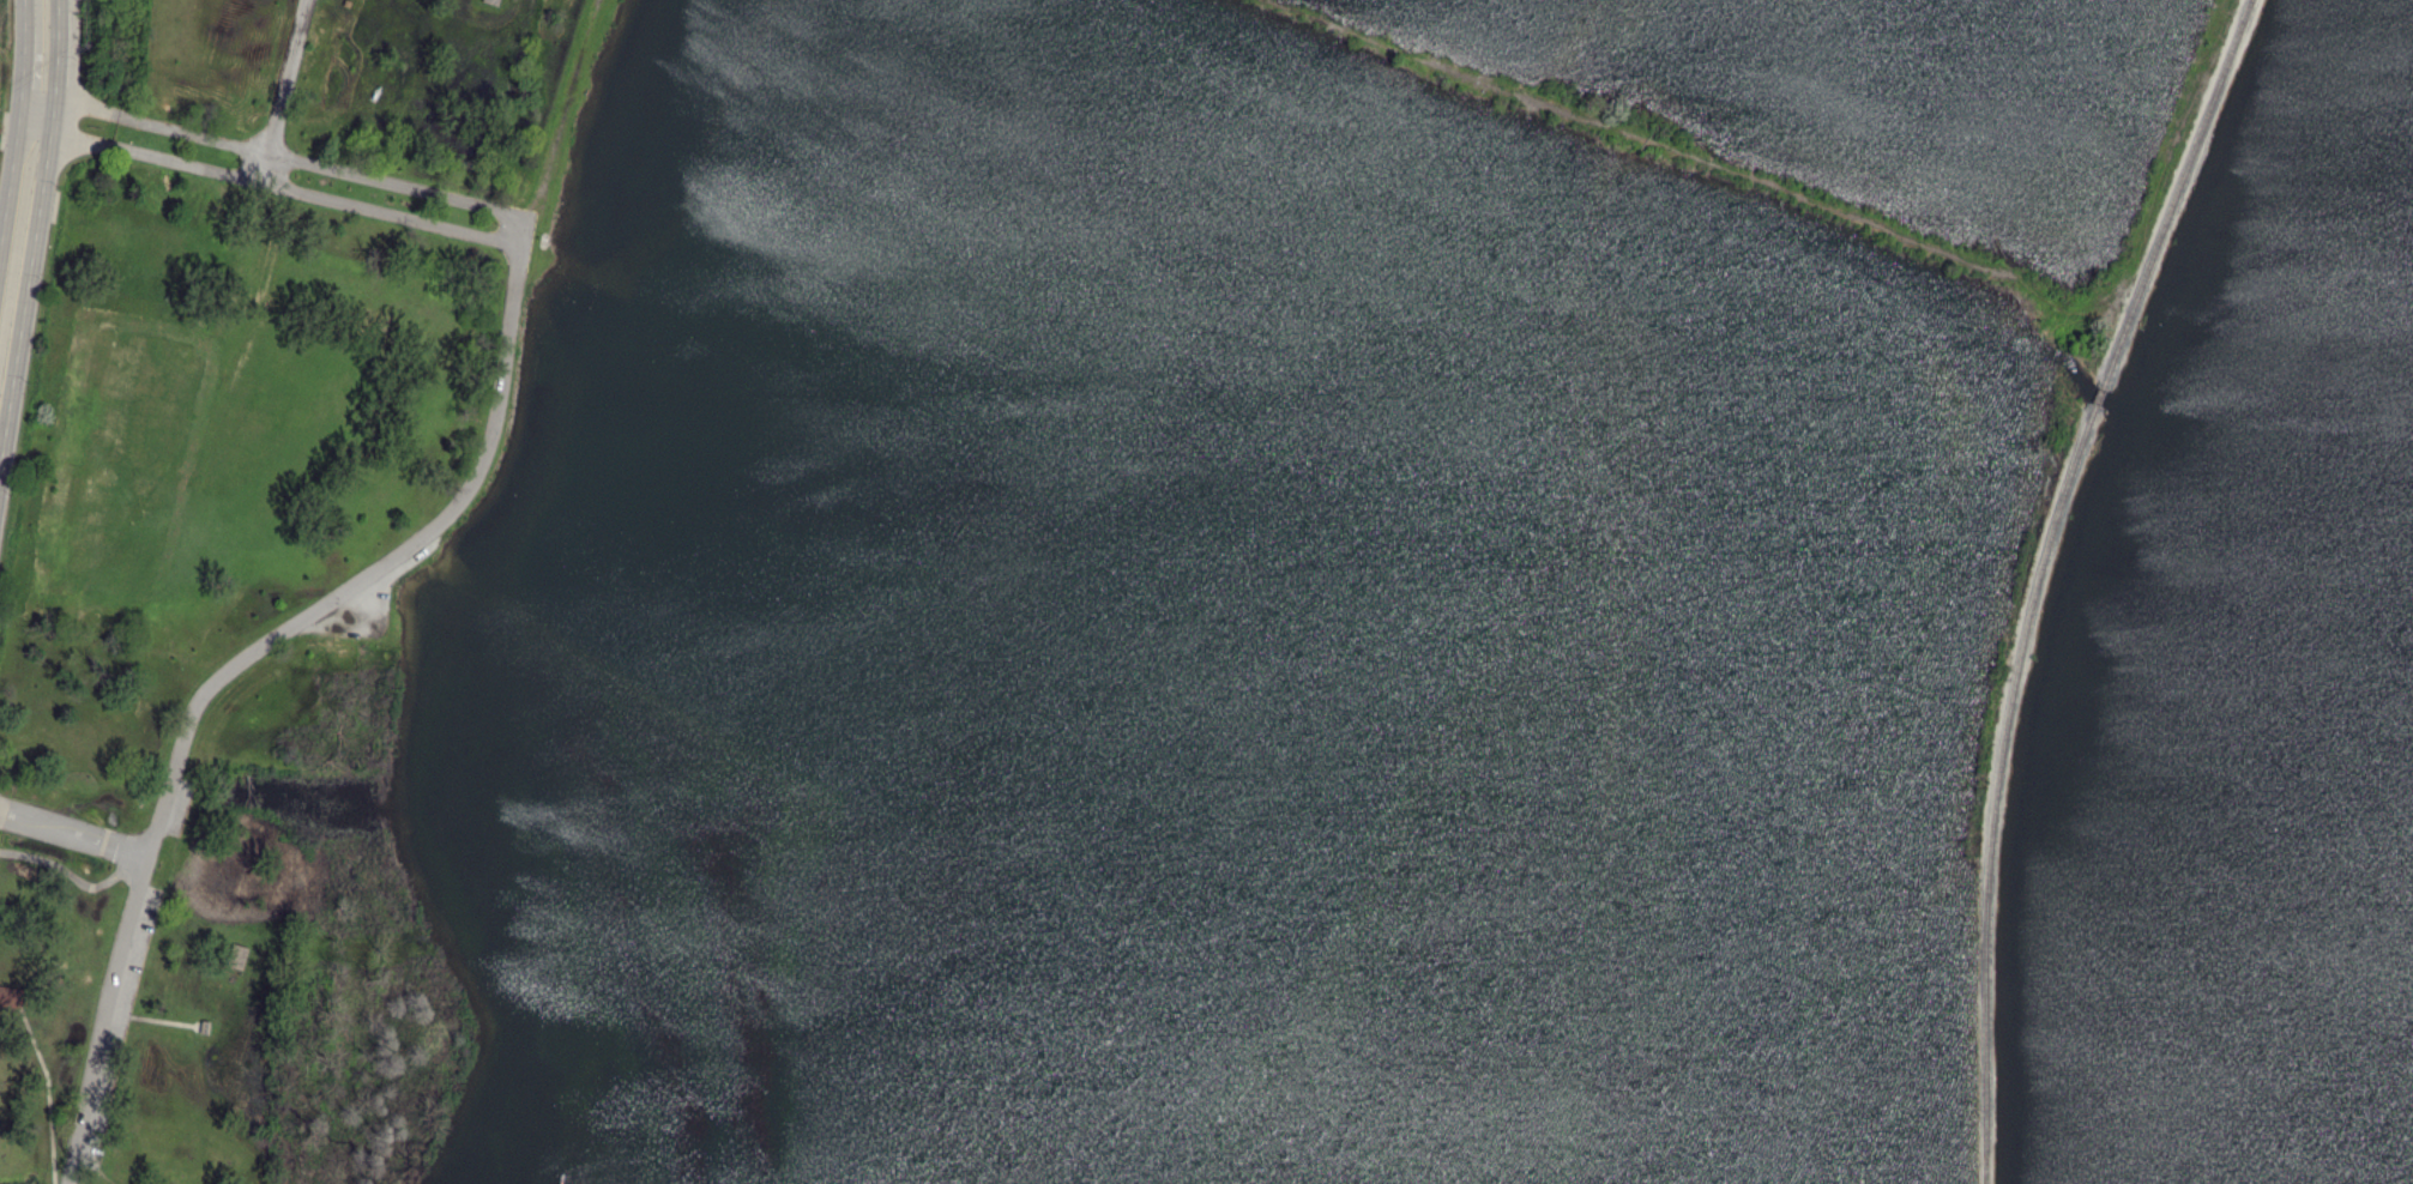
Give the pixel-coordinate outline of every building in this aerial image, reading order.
[(241,972),(225,967),(233,946),(248,950),(241,972)] [(17,1010),(0,1008),(0,987),(20,990),(17,1010)] [(209,1037),(199,1035),(200,1029),(201,1022),(210,1023),(209,1037)]
